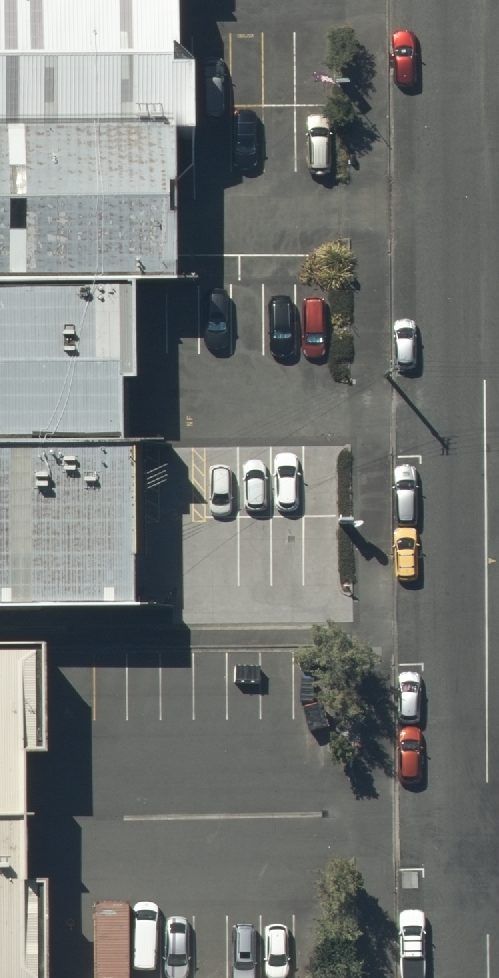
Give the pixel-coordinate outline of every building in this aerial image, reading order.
[(198,0),(0,0),(0,153),(188,155),(197,154),(198,0)] [(188,155),(0,153),(0,313),(155,313),(189,313),(188,256),(188,155)] [(139,475),(139,412),(156,412),(155,313),(0,313),(0,474),(139,475)] [(0,474),(0,638),(155,638),(154,629),(152,474),(139,475),(0,474)] [(60,666),(0,666),(0,854),(40,856),(39,790),(65,790),(60,666)] [(0,854),(0,977),(61,977),(60,914),(36,916),(40,856),(0,854)]
